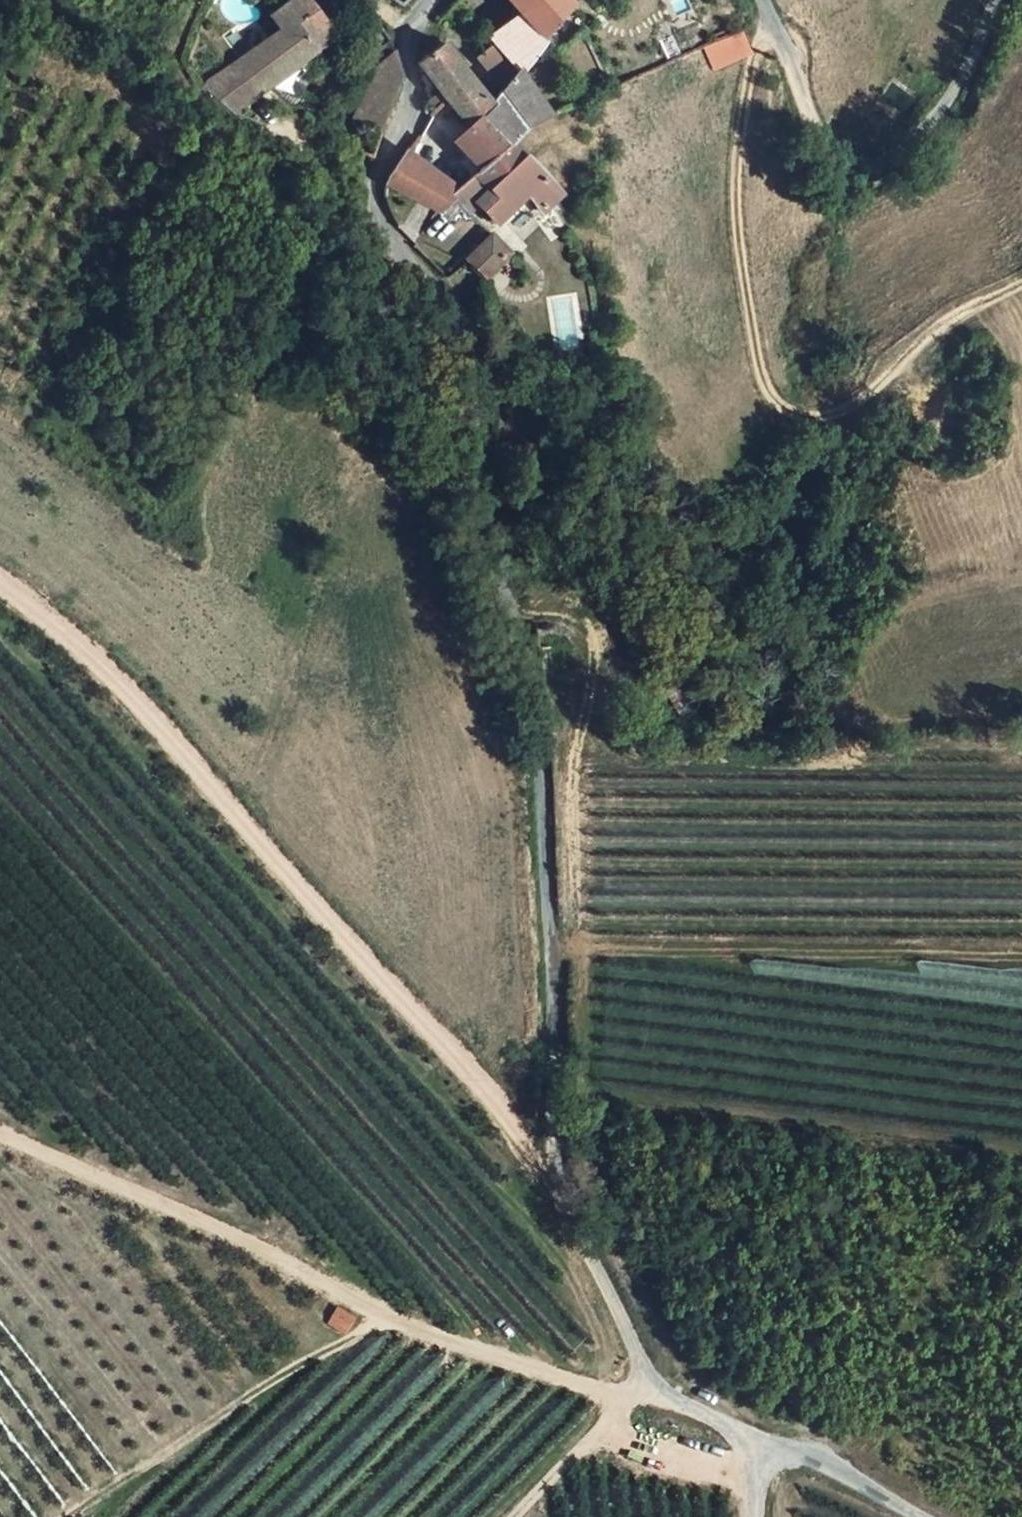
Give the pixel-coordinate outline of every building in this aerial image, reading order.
[(261,20),(273,34),(198,93),(234,118),(333,37),(300,0),(285,0),(261,20)] [(566,0),(506,0),(519,16),(486,39),(513,74),(545,39),(542,35),(571,5),(566,0)] [(749,54),(739,32),(704,49),(715,71),(749,54)] [(366,61),(375,70),(395,50),(388,43),(366,61)] [(414,69),(440,49),(436,43),(435,46),(411,66),(414,69)] [(487,104),(440,49),(414,69),(436,95),(426,102),(431,108),(444,101),(466,124),(452,136),(484,163),(503,147),(475,118),(487,104)] [(395,50),(375,70),(367,90),(402,76),(401,74),(395,50)] [(540,124),(513,74),(487,104),(475,118),(503,147),(518,138),(540,124)] [(357,154),(369,157),(402,76),(367,90),(353,125),(357,154)] [(369,157),(376,159),(391,139),(405,114),(408,99),(405,86),(402,76),(369,157)] [(518,138),(503,147),(484,163),(476,168),(474,170),(492,185),(479,205),(495,222),(500,217),(505,220),(514,208),(519,213),(540,209),(559,193),(518,138)] [(449,191),(404,150),(393,164),(387,174),(385,183),(386,187),(437,209),(449,191)] [(474,170),(449,191),(470,213),(479,205),(492,185),(474,170)] [(490,235),(485,236),(487,239),(466,261),(485,278),(509,253),(490,235)] [(351,1318),(334,1310),(326,1326),(343,1335),(351,1318)]
